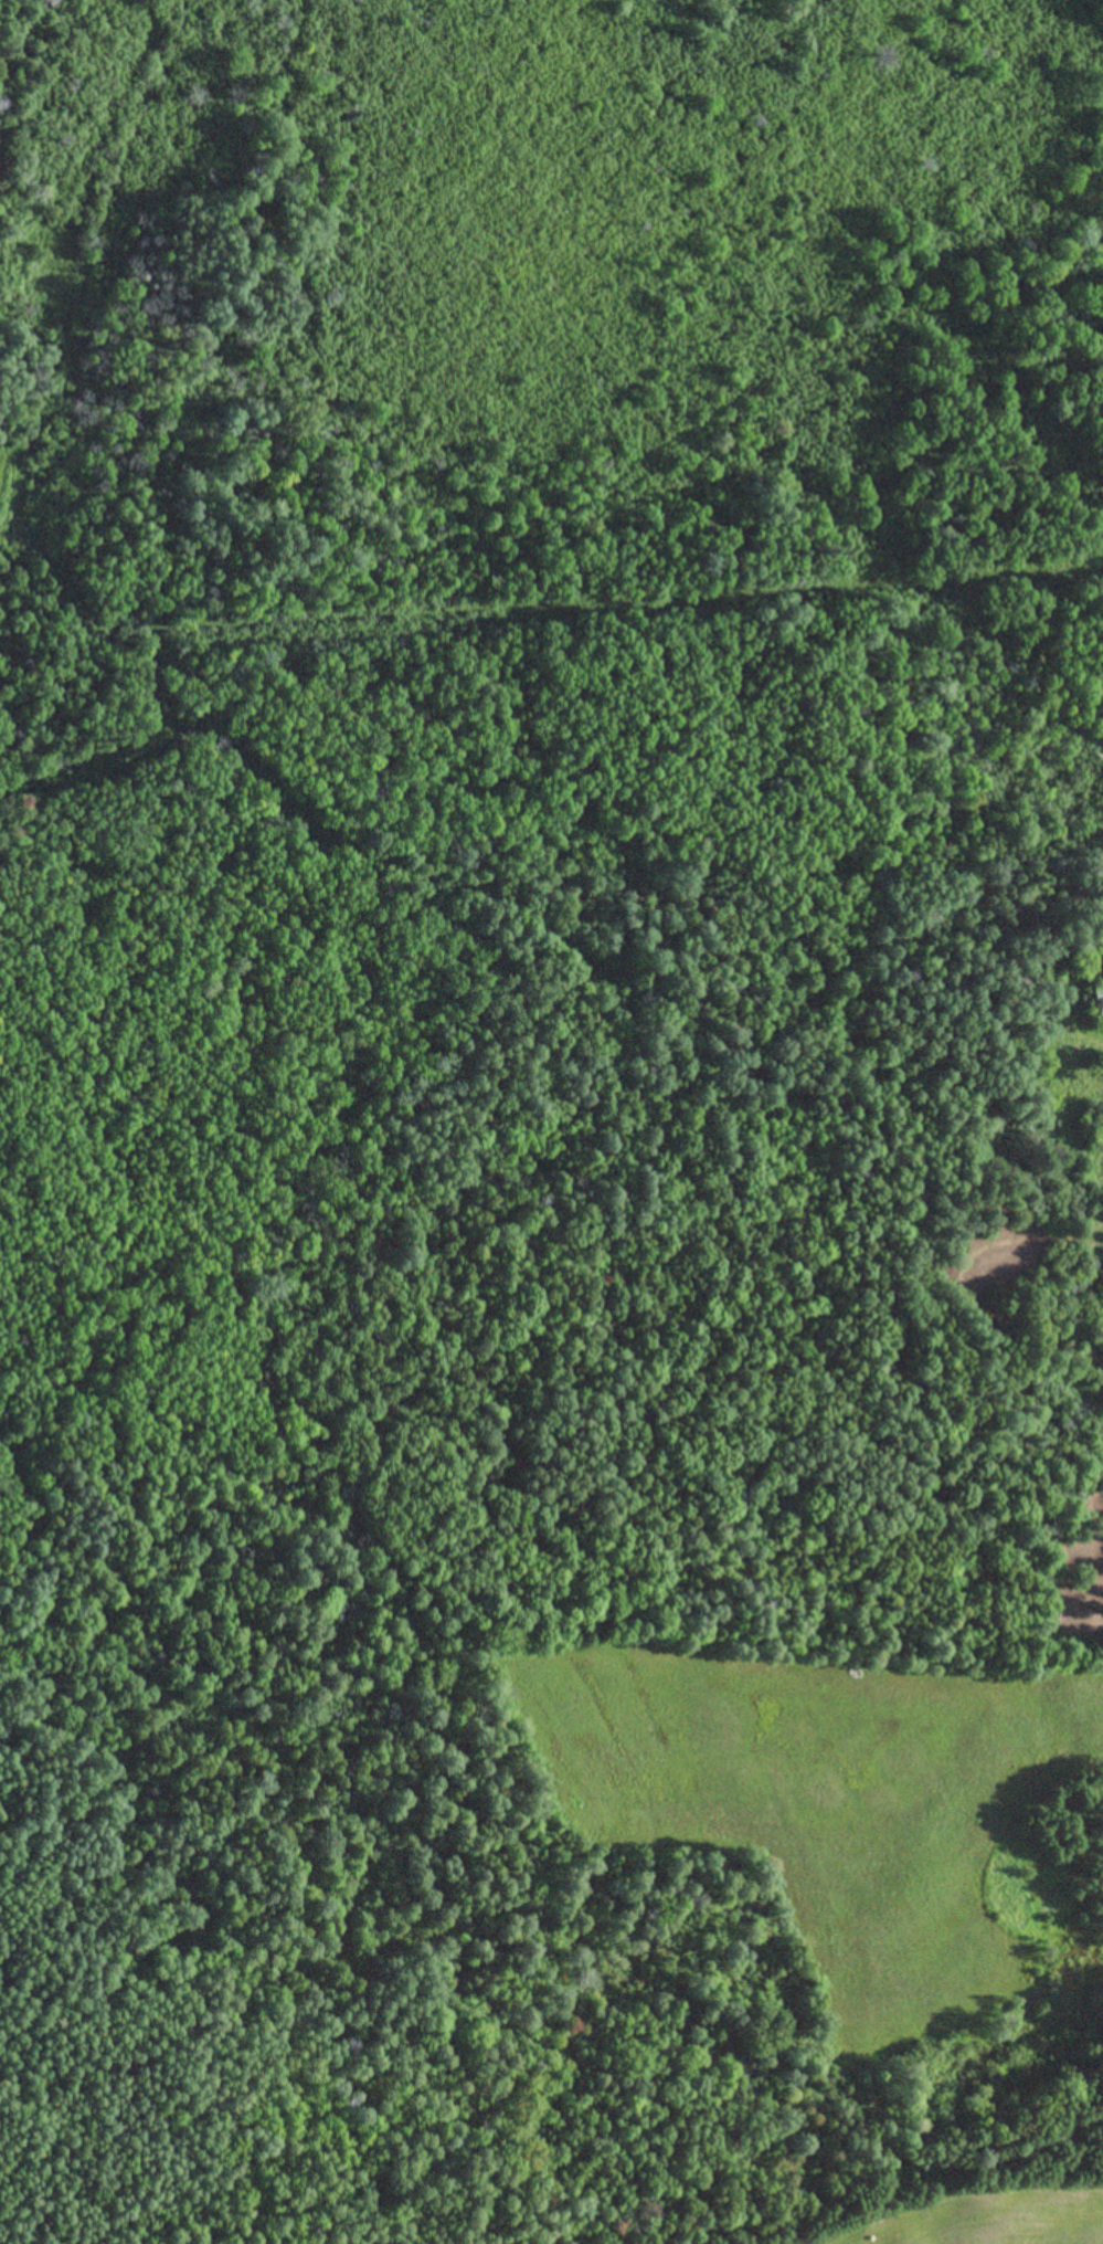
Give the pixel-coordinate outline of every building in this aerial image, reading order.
[(1095,1004),(1095,1020),(1102,1020),(1102,1004),(1095,1004)]
